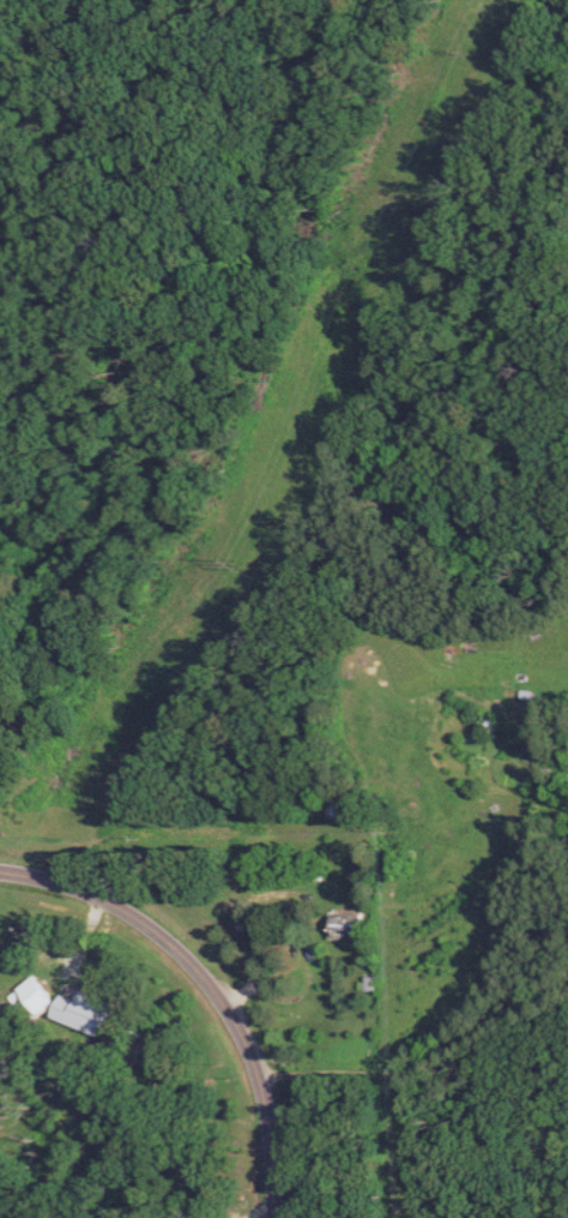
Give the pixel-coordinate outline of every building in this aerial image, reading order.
[(334,913),(334,937),(370,937),(370,913),(334,913)] [(24,1002),(28,998),(47,1017),(61,1003),(36,978),(18,996),(24,1002)] [(59,1018),(106,1037),(119,1006),(72,987),(59,1018)]
